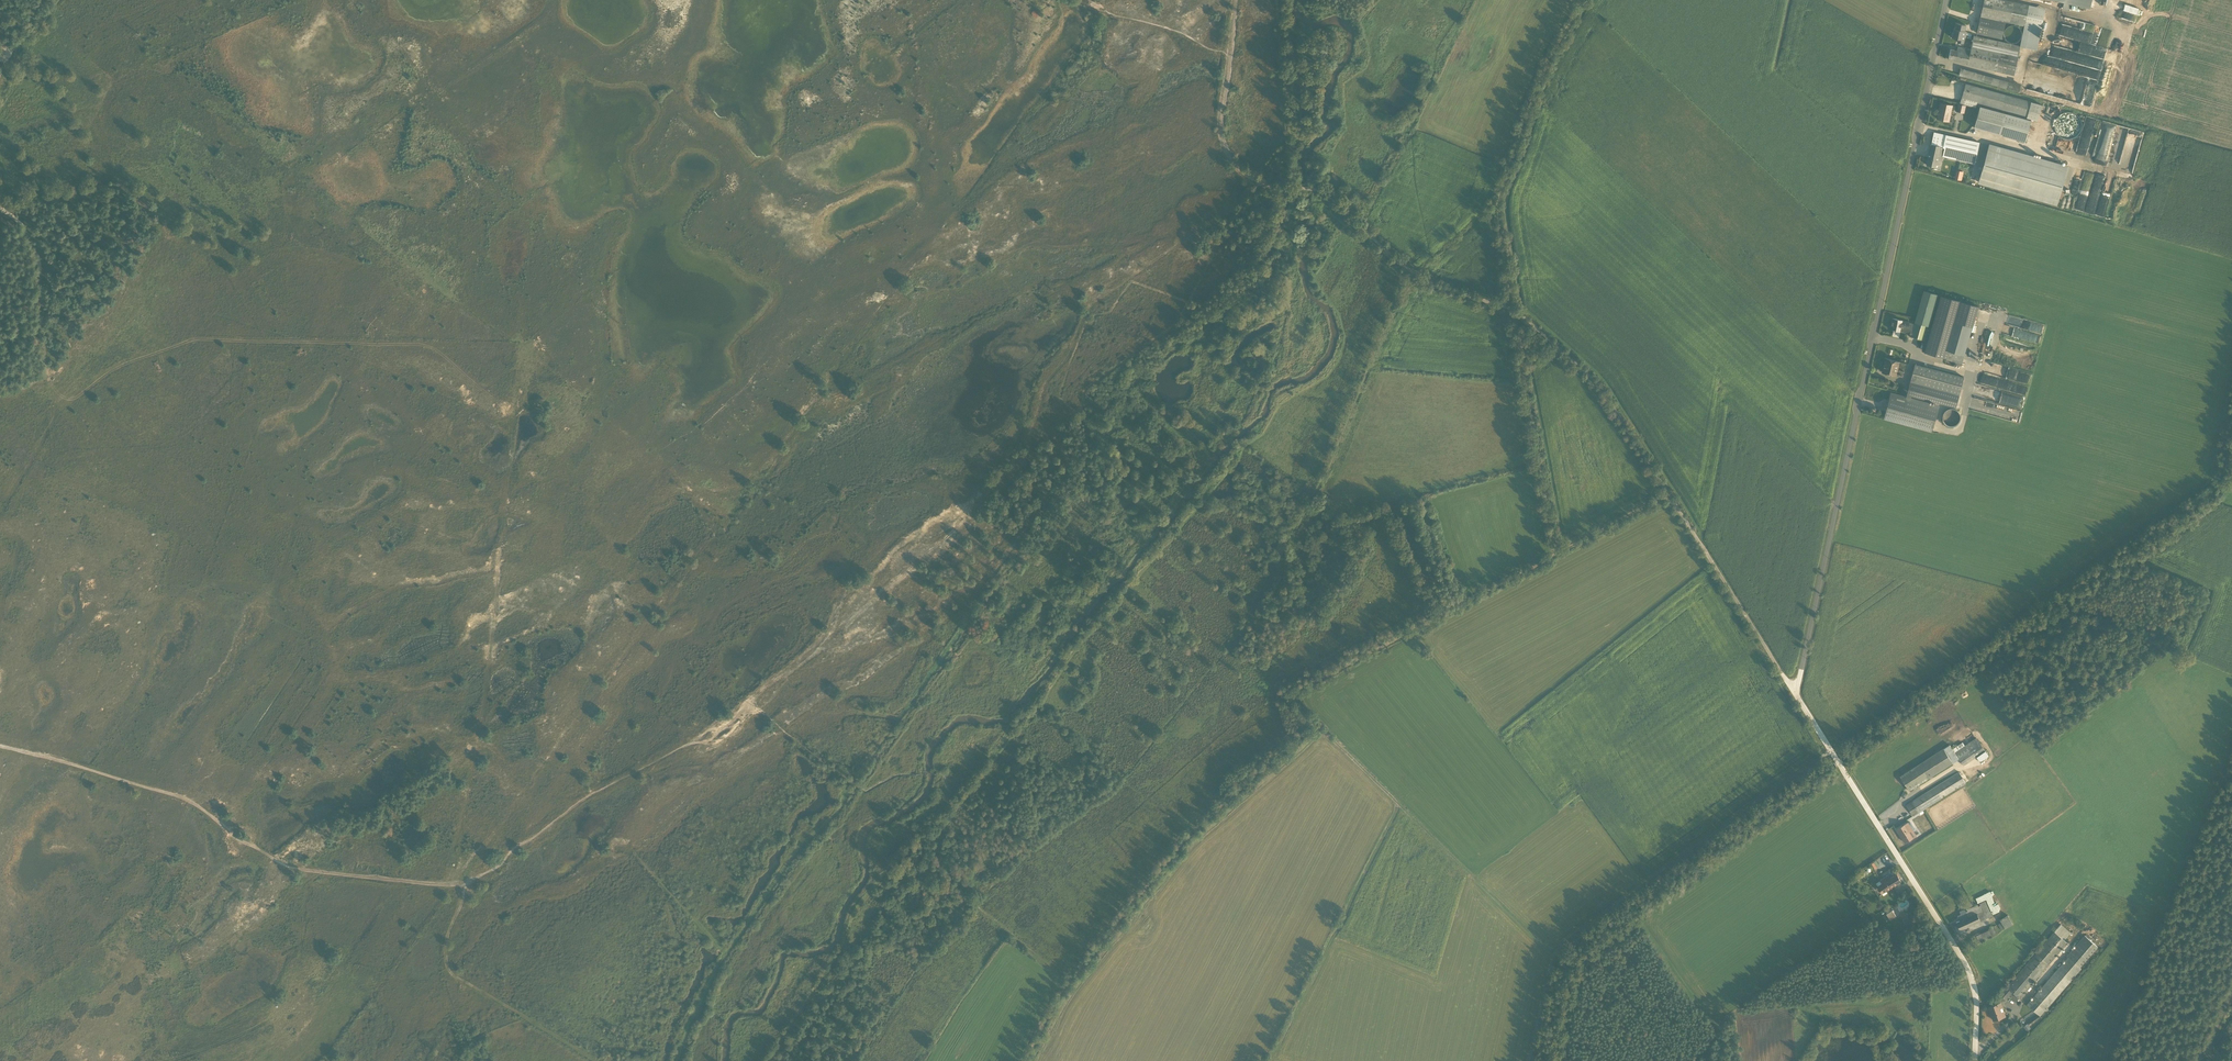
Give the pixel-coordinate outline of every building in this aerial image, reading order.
[(2019,47),(2036,50),(2043,22),(2045,8),(2006,0),(1984,0),(1976,34),(2001,39),(2005,22),(2023,27),(2020,45),(2019,47)] [(2102,15),(2097,44),(2109,47),(2114,17),(2102,15)] [(1966,25),(1956,23),(1954,29),(1953,33),(1952,33),(1951,38),(1957,39),(1957,42),(1963,43),(1965,31),(1966,25)] [(2021,36),(2021,34),(2021,33),(2020,31),(2020,29),(2019,28),(2017,27),(2015,26),(2014,25),(2012,25),(2011,25),(2009,26),(2007,27),(2006,28),(2005,29),(2004,31),(2004,32),(2004,34),(2004,36),(2005,38),(2006,39),(2007,40),(2008,41),(2010,42),(2012,43),(2013,43),(2016,42),(2018,41),(2019,40),(2020,38),(2020,37),(2021,36)] [(2061,33),(2073,35),(2075,27),(2065,25),(2064,30),(2061,29),(2061,33)] [(1967,65),(2013,75),(2019,47),(2020,45),(1973,35),(1970,50),(1964,49),(1964,48),(1957,47),(1956,50),(1950,49),(1948,59),(1967,63),(1967,65)] [(1960,68),(1958,75),(2018,92),(2021,83),(2014,81),(2013,83),(1960,68)] [(2094,92),(2096,80),(2092,79),(2091,82),(2083,80),(2082,87),(2078,86),(2077,89),(2094,92)] [(2037,120),(2041,105),(1965,83),(1960,104),(1975,108),(1977,103),(2026,116),(2026,117),(2037,120)] [(1936,119),(1949,122),(1953,105),(1940,103),(1936,119)] [(2025,142),(2031,120),(1979,106),(1973,128),(2025,142)] [(2054,115),(2053,126),(2057,138),(2056,143),(2059,143),(2061,127),(2061,128),(2064,127),(2065,133),(2070,134),(2070,132),(2078,130),(2079,121),(2076,113),(2066,112),(2060,113),(2054,115)] [(2114,121),(2087,118),(2085,121),(2094,125),(2092,126),(2097,129),(2093,130),(2091,133),(2087,132),(2084,133),(2082,137),(2082,140),(2087,142),(2083,143),(2084,147),(2083,149),(2077,148),(2079,154),(2083,155),(2093,136),(2095,136),(2093,131),(2098,131),(2097,138),(2099,135),(2100,137),(2103,137),(2104,127),(2106,127),(2106,124),(2114,121)] [(1974,163),(1979,143),(1934,133),(1926,165),(1937,168),(1937,165),(1941,166),(1943,156),(1974,163)] [(2067,166),(1989,144),(1978,184),(2057,205),(2067,166)] [(2107,207),(2115,178),(2104,175),(2099,193),(2092,191),(2093,189),(2091,188),(2088,197),(2091,198),(2090,202),(2093,202),(2091,207),(2096,208),(2098,202),(2103,203),(2102,206),(2107,207)] [(2081,183),(2079,195),(2087,197),(2090,185),(2081,183)] [(1921,351),(1961,362),(1977,305),(1937,294),(1923,289),(1909,338),(1923,342),(1921,351)] [(2042,324),(2007,314),(2005,324),(2040,333),(2042,324)] [(1892,318),(1889,329),(1893,329),(1892,335),(1898,337),(1900,331),(1905,332),(1908,322),(1892,318)] [(1906,364),(1885,358),(1882,372),(1902,378),(1906,364)] [(1962,376),(1915,363),(1908,390),(1955,403),(1962,376)] [(2025,372),(2022,381),(2028,383),(2031,374),(2025,372)] [(1938,405),(1890,392),(1883,419),(1931,432),(1938,405)] [(1976,410),(1977,404),(1979,404),(1980,400),(1973,398),(1970,409),(1976,410)] [(1991,411),(1990,415),(2006,418),(2006,419),(2011,420),(2012,412),(2013,408),(1995,405),(1994,411),(1991,411)] [(1959,419),(1959,418),(1959,416),(1959,414),(1958,413),(1957,411),(1955,410),(1954,410),(1952,409),(1950,409),(1948,410),(1946,411),(1945,412),(1944,413),(1943,415),(1943,416),(1942,418),(1943,420),(1943,421),(1944,422),(1945,424),(1947,425),(1948,426),(1950,426),(1951,426),(1953,426),(1954,425),(1956,425),(1957,424),(1958,422),(1959,421),(1959,419)] [(1899,776),(1908,790),(1959,760),(1963,765),(1976,757),(1978,762),(1987,756),(1976,738),(1965,744),(1964,741),(1953,748),(1951,744),(1899,776)] [(1959,772),(1906,805),(1912,816),(1966,783),(1959,772)] [(1990,773),(1981,779),(1984,783),(1993,777),(1990,773)] [(1914,830),(1909,821),(1896,830),(1905,843),(1917,835),(1914,830)] [(1881,893),(1900,881),(1896,874),(1890,878),(1887,875),(1878,881),(1875,883),(1877,886),(1876,886),(1881,893)] [(1960,930),(1992,915),(1985,901),(1974,906),(1971,899),(1964,903),(1966,908),(1959,912),(1960,914),(1957,916),(1960,921),(1956,923),(1960,930)] [(1892,911),(1886,914),(1889,920),(1895,917),(1892,911)] [(2000,920),(1996,922),(2001,930),(2017,921),(2011,912),(1999,919),(2000,920)] [(2019,998),(2066,942),(2064,940),(2070,933),(2060,924),(2000,995),(2005,999),(2011,992),(2019,998)] [(1998,933),(1994,925),(1972,936),(1976,944),(1998,933)] [(2084,936),(2027,1004),(2041,1015),(2098,947),(2084,936)] [(1987,1007),(1992,1021),(2006,1016),(2001,1002),(1987,1007)]
